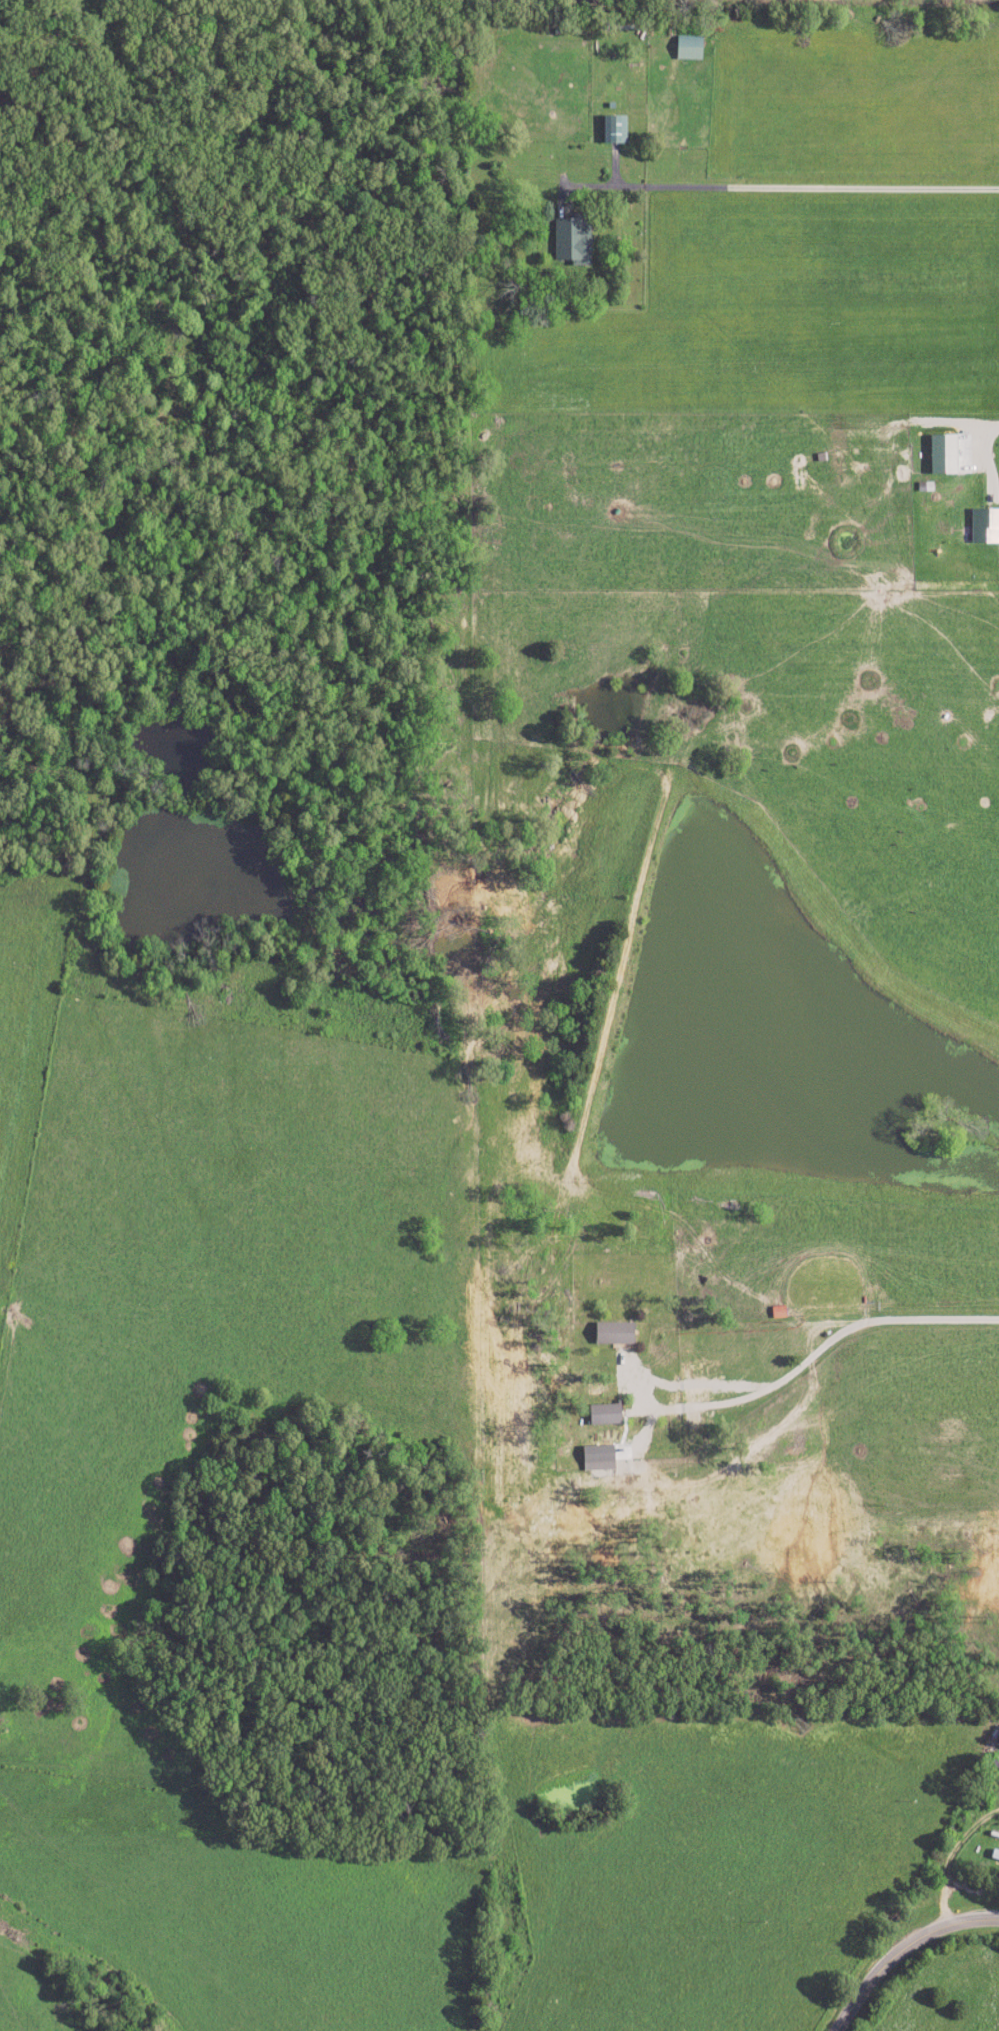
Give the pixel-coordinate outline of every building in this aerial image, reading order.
[(702,37),(677,37),(676,60),(701,61),(702,37)] [(625,144),(624,116),(602,117),(602,145),(625,144)] [(554,220),(555,262),(591,261),(590,230),(580,231),(580,219),(554,220)] [(957,475),(956,436),(930,436),(931,475),(957,475)] [(971,511),(971,545),(998,545),(998,511),(971,511)] [(633,1323),(595,1322),(594,1344),(633,1345),(633,1323)] [(620,1424),(620,1404),(589,1405),(589,1425),(620,1424)] [(582,1447),(583,1472),(614,1471),(613,1446),(582,1447)] [(993,1850),(990,1859),(998,1861),(998,1851),(993,1850)]
